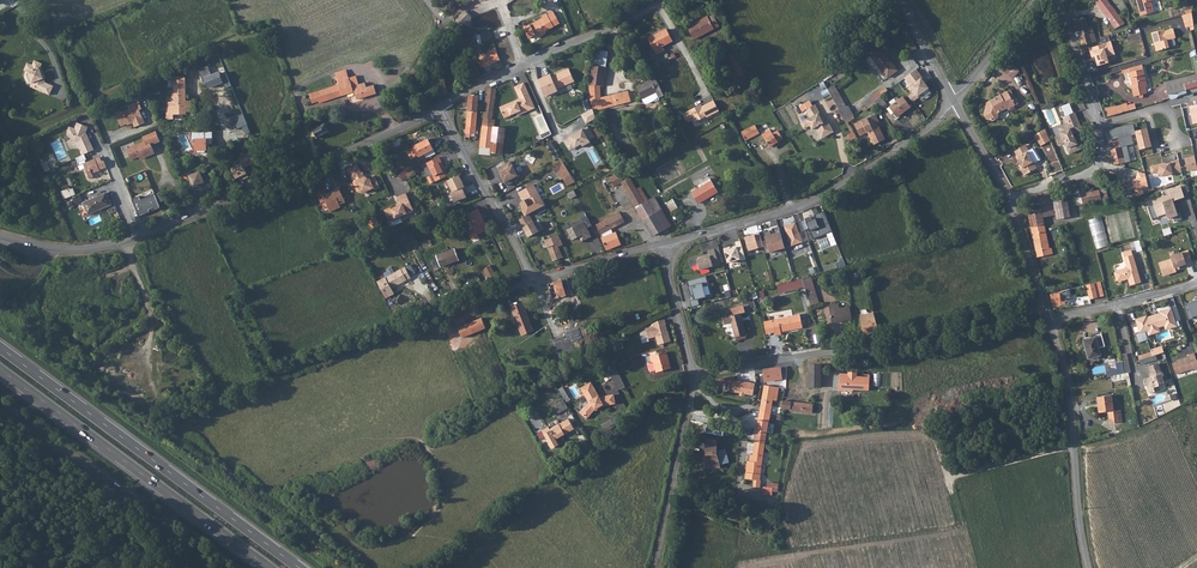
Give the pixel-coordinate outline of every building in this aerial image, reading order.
[(1124,23),(1107,0),(1098,0),(1096,1),(1116,29),(1118,27),(1123,24),(1124,23)] [(1137,5),(1139,5),(1142,15),(1154,12),(1151,1),(1154,0),(1136,0),(1137,5)] [(464,24),(469,20),(471,17),(465,11),(458,18),(464,24)] [(560,23),(553,11),(547,14),(547,13),(542,16),(543,18),(524,28),(530,38),(536,35),(540,36),(546,33),(545,31),(560,23)] [(1193,20),(1192,13),(1182,15),(1184,23),(1193,20)] [(694,39),(719,25),(714,15),(709,18),(708,17),(701,21),(701,22),(688,29),(694,39)] [(1075,22),(1083,46),(1091,43),(1089,37),(1094,36),(1091,27),(1088,28),(1085,19),(1075,22)] [(701,21),(688,27),(688,29),(701,22),(701,21)] [(1176,37),(1173,28),(1165,31),(1164,29),(1151,33),(1156,51),(1169,47),(1167,40),(1174,38),(1176,37)] [(662,46),(672,40),(666,29),(649,39),(657,54),(664,50),(662,46)] [(1104,44),(1090,48),(1093,57),(1096,56),(1099,66),(1111,62),(1110,57),(1116,55),(1112,41),(1111,41),(1109,36),(1102,38),(1104,44)] [(1174,38),(1167,40),(1169,47),(1175,45),(1176,43),(1174,38)] [(483,66),(484,68),(500,60),(497,52),(495,48),(489,51),(491,53),(483,57),(482,56),(479,57),(481,61),(479,62),(482,67),(483,66)] [(887,78),(898,70),(881,48),(871,56),(887,78)] [(591,71),(605,73),(608,52),(595,49),(593,65),(591,71)] [(1005,53),(1007,55),(1011,59),(1013,57),(1009,49),(1005,53)] [(685,61),(690,58),(686,51),(681,54),(685,61)] [(746,73),(735,51),(727,56),(738,77),(742,75),(746,73)] [(210,55),(185,66),(187,71),(191,70),(192,72),(214,63),(210,55)] [(997,66),(1003,71),(1013,61),(1011,59),(1007,55),(997,66)] [(35,89),(50,95),(53,86),(45,83),(44,79),(45,78),(44,75),(42,75),(41,72),(42,72),(41,67),(42,64),(34,61),(32,65),(27,63),(24,71),(27,72),(32,84),(36,86),(35,89)] [(1144,75),(1142,66),(1129,68),(1133,87),(1132,87),(1134,96),(1139,95),(1139,97),(1140,98),(1141,98),(1142,98),(1143,97),(1144,96),(1143,94),(1146,94),(1145,87),(1142,75),(1144,75)] [(1019,72),(1017,68),(1010,73),(1013,77),(1019,72)] [(575,82),(569,69),(551,76),(551,74),(538,80),(546,97),(558,92),(557,90),(575,82)] [(349,78),(346,70),(335,73),(339,85),(317,91),(309,94),(312,103),(318,101),(319,103),(354,91),(357,99),(376,93),(374,85),(366,87),(365,82),(359,84),(356,76),(349,78)] [(914,93),(908,96),(913,103),(930,90),(921,79),(922,78),(917,70),(904,79),(914,93)] [(597,110),(615,105),(630,101),(628,91),(610,96),(601,98),(600,85),(603,85),(605,73),(591,71),(590,81),(588,81),(588,83),(590,83),(590,84),(591,100),(594,114),(598,113),(597,110)] [(441,75),(430,79),(433,85),(443,81),(441,75)] [(1189,94),(1196,92),(1196,75),(1166,83),(1169,95),(1187,90),(1189,94)] [(172,88),(173,96),(186,96),(185,76),(172,77),(168,77),(168,88),(172,88)] [(1022,84),(1018,76),(1014,78),(1018,86),(1022,84)] [(664,96),(656,78),(644,83),(645,85),(637,89),(644,102),(645,103),(647,104),(654,101),(656,101),(658,100),(659,98),(664,96)] [(443,81),(433,85),(436,93),(438,97),(448,93),(443,81)] [(521,98),(504,105),(507,113),(519,108),(522,114),(539,106),(528,81),(519,85),(524,97),(524,99),(522,100),(521,98)] [(828,89),(831,94),(837,91),(834,85),(828,89)] [(488,87),(485,109),(493,110),(496,88),(488,87)] [(1014,107),(1015,105),(1018,103),(1010,90),(1001,95),(988,103),(984,114),(987,119),(993,120),(997,118),(998,115),(997,113),(1007,107),(1008,109),(1010,110),(1014,107)] [(468,102),(468,111),(477,112),(482,91),(478,103),(468,102)] [(846,107),(837,91),(831,94),(846,121),(853,116),(847,106),(846,107)] [(434,102),(439,100),(438,97),(436,93),(431,95),(434,102)] [(479,95),(471,94),(469,96),(468,102),(478,103),(479,95)] [(186,101),(186,96),(173,96),(173,102),(166,102),(167,119),(174,119),(174,114),(182,114),(182,112),(186,112),(191,112),(191,101),(186,101)] [(897,117),(911,107),(903,97),(890,107),(895,114),(897,117)] [(702,105),(682,114),(686,122),(693,118),(695,122),(720,112),(714,101),(702,107),(702,105)] [(142,109),(139,102),(128,106),(129,109),(117,115),(121,126),(133,122),(135,127),(145,123),(140,110),(142,109)] [(1069,103),(1061,107),(1065,116),(1067,116),(1074,113),(1069,103)] [(815,104),(806,110),(810,118),(801,123),(804,128),(810,125),(812,129),(816,127),(821,137),(827,133),(828,135),(834,131),(828,120),(826,121),(824,122),(821,118),(819,113),(820,113),(815,104)] [(1124,104),(1107,109),(1109,116),(1126,112),(1125,107),(1124,104)] [(893,114),(894,115),(895,114),(890,107),(887,109),(892,115),(893,114)] [(493,127),(494,127),(495,120),(492,119),(493,110),(485,109),(483,126),(493,127)] [(475,134),(477,112),(468,111),(466,126),(465,137),(470,137),(470,136),(475,137),(475,134)] [(1074,113),(1067,116),(1070,122),(1068,123),(1069,123),(1066,124),(1059,127),(1062,134),(1055,137),(1058,145),(1065,142),(1070,154),(1081,149),(1077,139),(1075,140),(1074,140),(1073,138),(1074,137),(1073,134),(1082,130),(1075,112),(1074,113)] [(873,115),(853,126),(859,136),(866,132),(871,140),(870,140),(873,145),(884,139),(878,127),(875,126),(874,125),(876,124),(875,122),(877,121),(873,115)] [(506,119),(496,118),(495,127),(505,128),(506,119)] [(78,142),(83,154),(93,150),(88,138),(87,139),(85,135),(86,133),(85,133),(88,127),(77,123),(75,129),(70,127),(67,133),(68,136),(72,138),(71,139),(78,142)] [(325,124),(325,123),(324,124),(319,127),(319,126),(318,126),(319,127),(317,128),(314,129),(312,129),(312,130),(314,130),(315,133),(317,137),(316,138),(317,138),(318,137),(323,135),(324,135),(323,134),(328,132),(330,132),(328,131),(327,128),(325,124)] [(745,140),(759,133),(755,125),(741,132),(745,140)] [(1129,125),(1106,130),(1109,140),(1118,138),(1131,135),(1129,125)] [(479,154),(490,155),(491,153),(493,127),(483,126),(479,154)] [(494,127),(493,127),(491,153),(502,154),(505,128),(495,127),(494,127)] [(570,137),(565,140),(569,148),(574,145),(575,147),(575,148),(582,144),(583,146),(590,142),(589,140),(594,137),(588,127),(583,130),(583,129),(569,137),(570,137)] [(596,138),(603,136),(601,127),(594,129),(596,138)] [(773,134),(770,129),(762,134),(770,147),(783,138),(778,130),(773,134)] [(1045,129),(1035,135),(1041,146),(1050,141),(1045,129)] [(551,134),(550,130),(541,134),(543,139),(551,134)] [(156,131),(143,137),(145,141),(127,149),(131,160),(139,157),(143,155),(144,158),(155,153),(151,145),(160,141),(156,131)] [(1133,144),(1131,135),(1118,138),(1119,140),(1120,147),(1133,144)] [(433,149),(428,139),(408,149),(412,155),(417,153),(419,157),(433,149)] [(1025,145),(1014,151),(1017,156),(1016,157),(1020,164),(1022,168),(1021,170),(1024,175),(1037,168),(1033,161),(1027,151),(1029,150),(1025,145)] [(1124,166),(1120,147),(1111,149),(1115,168),(1124,166)] [(1048,152),(1052,163),(1056,161),(1052,150),(1048,152)] [(231,170),(237,183),(249,178),(245,170),(256,165),(251,154),(239,159),(242,165),(231,170)] [(1193,155),(1183,157),(1187,170),(1196,168),(1193,155)] [(442,168),(444,167),(439,157),(427,163),(432,175),(427,177),(430,184),(446,176),(442,168)] [(43,163),(47,172),(56,168),(52,159),(43,163)] [(106,167),(104,161),(97,163),(95,159),(83,164),(89,178),(93,176),(92,173),(100,170),(106,167)] [(1172,174),(1181,172),(1178,159),(1149,166),(1152,174),(1156,173),(1157,176),(1171,172),(1172,174)] [(511,161),(499,168),(503,176),(503,177),(508,186),(513,183),(512,181),(519,177),(511,161)] [(563,162),(552,167),(555,173),(559,171),(563,178),(570,174),(563,162)] [(382,174),(388,172),(384,164),(379,166),(382,174)] [(375,190),(380,188),(375,177),(370,179),(364,177),(362,172),(360,172),(357,165),(347,169),(352,180),(355,179),(356,181),(361,192),(363,191),(364,193),(374,188),(375,190)] [(416,175),(411,166),(404,169),(409,178),(416,175)] [(189,177),(194,189),(205,184),(200,173),(189,177)] [(622,178),(620,173),(610,177),(611,181),(613,186),(622,183),(636,207),(645,202),(630,178),(627,179),(625,176),(622,178)] [(570,174),(563,178),(568,187),(575,183),(570,174)] [(449,181),(454,192),(452,193),(456,203),(469,198),(465,188),(467,187),(462,175),(449,181)] [(718,192),(712,181),(703,186),(692,193),(698,204),(718,192)] [(1083,204),(1101,199),(1099,190),(1087,193),(1084,182),(1077,183),(1078,188),(1075,188),(1075,190),(1079,189),(1080,195),(1081,194),(1083,204)] [(545,205),(534,184),(518,192),(521,197),(523,196),(525,200),(523,201),(521,206),(523,210),(522,211),(525,216),(526,215),(529,214),(545,205)] [(1175,222),(1181,219),(1179,212),(1177,213),(1173,201),(1175,200),(1184,197),(1181,186),(1163,192),(1164,197),(1165,198),(1159,200),(1159,199),(1152,201),(1154,205),(1148,207),(1151,216),(1157,214),(1158,216),(1166,214),(1168,219),(1173,217),(1175,222)] [(65,199),(76,195),(74,187),(62,191),(65,199)] [(340,205),(345,202),(339,187),(330,191),(331,192),(327,194),(325,189),(317,192),(321,203),(325,201),(330,212),(341,207),(340,205)] [(1081,194),(1080,195),(1079,189),(1075,190),(1074,190),(1077,205),(1083,204),(1081,194)] [(1106,189),(1099,190),(1101,199),(1102,201),(1109,199),(1106,189)] [(111,205),(106,193),(83,203),(88,214),(101,208),(101,209),(111,205)] [(390,208),(385,210),(390,221),(395,219),(407,213),(414,210),(406,193),(398,197),(400,202),(401,204),(391,209),(390,208)] [(133,199),(139,215),(162,207),(156,194),(141,199),(140,197),(133,199)] [(1066,194),(1052,197),(1055,215),(1056,219),(1070,216),(1066,194)] [(671,225),(654,197),(645,202),(636,207),(654,236),(671,225)] [(1031,227),(1044,224),(1042,217),(1044,217),(1040,199),(1038,199),(1038,197),(1026,199),(1031,227)] [(1055,215),(1052,197),(1040,199),(1044,217),(1055,215)] [(671,211),(678,207),(673,200),(667,204),(671,211)] [(488,229),(479,210),(468,215),(477,234),(488,229)] [(813,215),(808,217),(815,238),(834,232),(827,211),(817,214),(819,219),(815,220),(813,215)] [(611,229),(625,222),(620,213),(596,225),(601,234),(602,234),(611,229)] [(92,226),(103,221),(100,215),(89,220),(92,226)] [(525,216),(519,219),(523,227),(531,223),(526,215),(525,216)] [(592,225),(587,216),(582,219),(583,220),(573,225),(574,226),(567,230),(569,233),(567,238),(572,240),(577,237),(576,235),(578,234),(582,241),(591,237),(587,228),(592,225)] [(1098,248),(1107,246),(1105,240),(1108,239),(1103,217),(1090,220),(1098,248)] [(804,241),(797,223),(785,226),(793,246),(804,241)] [(1049,249),(1044,224),(1031,227),(1037,257),(1052,254),(1051,248),(1049,249)] [(603,237),(613,234),(611,229),(602,234),(603,237)] [(606,250),(621,244),(616,232),(613,234),(603,237),(602,238),(606,250)] [(755,235),(747,237),(750,251),(765,247),(761,232),(755,234),(755,235)] [(787,249),(782,232),(766,236),(771,253),(787,249)] [(563,245),(558,235),(545,240),(553,261),(558,259),(558,258),(562,256),(558,247),(563,245)] [(747,259),(742,240),(736,242),(738,247),(726,251),(730,264),(747,259)] [(1139,240),(1134,241),(1137,251),(1142,250),(1139,240)] [(375,249),(372,243),(363,248),(365,253),(375,249)] [(721,265),(716,248),(709,250),(711,256),(699,259),(702,270),(721,265)] [(449,264),(459,260),(455,249),(437,255),(440,266),(449,263),(449,264)] [(1172,259),(1159,263),(1162,273),(1169,271),(1169,274),(1176,272),(1175,268),(1192,262),(1188,251),(1179,253),(1178,250),(1170,253),(1172,259)] [(1114,273),(1117,280),(1118,281),(1124,280),(1125,278),(1128,278),(1130,285),(1141,282),(1133,255),(1124,257),(1127,268),(1115,271),(1114,273)] [(496,276),(490,265),(483,269),(489,279),(496,276)] [(391,288),(411,278),(405,267),(394,273),(385,278),(377,282),(386,298),(394,294),(391,288)] [(385,278),(394,273),(391,267),(390,267),(386,269),(386,270),(386,272),(384,273),(383,274),(385,278)] [(699,299),(707,297),(705,286),(710,285),(708,276),(679,283),(683,301),(690,299),(692,306),(700,305),(699,299)] [(802,278),(809,300),(817,297),(811,276),(802,278)] [(552,300),(572,294),(567,278),(548,284),(552,300)] [(779,293),(795,288),(793,281),(777,285),(779,293)] [(1094,283),(1087,285),(1090,299),(1104,296),(1101,284),(1095,285),(1094,283)] [(1066,305),(1064,291),(1059,292),(1059,294),(1052,295),(1053,307),(1066,305)] [(811,306),(819,303),(817,297),(809,300),(811,306)] [(1184,305),(1190,320),(1196,317),(1196,300),(1184,305)] [(522,335),(533,331),(523,303),(511,308),(522,335)] [(839,308),(839,303),(829,305),(831,320),(841,319),(841,321),(852,319),(850,307),(839,308)] [(740,314),(745,312),(744,306),(732,309),(733,315),(730,316),(730,317),(723,319),(724,324),(731,322),(736,337),(745,335),(740,314)] [(1139,333),(1148,330),(1158,327),(1164,325),(1165,328),(1171,326),(1170,323),(1175,322),(1171,307),(1160,311),(1160,314),(1147,318),(1146,315),(1135,319),(1139,333)] [(876,313),(862,313),(863,332),(877,331),(876,313)] [(793,329),(803,327),(800,315),(773,320),(776,335),(782,334),(781,332),(781,330),(793,328),(793,329)] [(469,323),(458,327),(462,338),(473,333),(472,332),(480,329),(480,331),(486,328),(482,318),(476,320),(476,321),(469,324),(469,323)] [(666,324),(665,319),(658,321),(652,324),(653,326),(645,328),(648,338),(656,336),(658,345),(670,341),(668,331),(667,331),(666,331),(666,329),(667,329),(665,325),(666,324)] [(1094,338),(1083,340),(1088,359),(1101,355),(1099,348),(1105,346),(1101,334),(1094,336),(1094,338)] [(622,342),(614,344),(616,350),(623,348),(622,342)] [(671,368),(666,352),(650,356),(652,362),(654,362),(656,372),(671,368)] [(1176,374),(1194,369),(1194,370),(1196,369),(1196,361),(1194,353),(1189,355),(1190,356),(1179,359),(1179,361),(1172,363),(1176,374)] [(821,372),(821,364),(809,364),(809,387),(821,387),(821,372)] [(1158,364),(1149,366),(1152,377),(1150,377),(1145,379),(1149,394),(1155,392),(1154,388),(1159,386),(1159,384),(1164,382),(1158,364)] [(789,366),(782,367),(784,379),(790,378),(789,366)] [(765,381),(782,379),(781,367),(772,368),(763,369),(764,373),(765,381)] [(615,384),(617,390),(618,390),(625,387),(617,371),(610,374),(615,384)] [(853,389),(867,390),(868,375),(864,375),(863,377),(857,376),(857,372),(851,372),(851,374),(848,374),(840,373),(839,390),(853,391),(853,389)] [(1125,384),(1123,375),(1114,377),(1115,386),(1125,384)] [(193,388),(199,386),(196,378),(190,380),(193,388)] [(755,383),(734,380),(732,391),(740,393),(745,393),(753,395),(755,383)] [(579,413),(586,419),(594,410),(596,408),(597,410),(604,406),(615,404),(613,394),(604,396),(604,398),(600,399),(590,382),(580,388),(586,399),(588,398),(589,401),(579,413)] [(765,385),(760,411),(770,413),(773,400),(773,396),(777,397),(779,387),(765,385)] [(1108,411),(1113,411),(1111,395),(1097,397),(1099,412),(1108,411)] [(556,404),(560,412),(568,407),(563,400),(556,404)] [(782,401),(782,408),(790,409),(790,411),(812,413),(813,404),(782,401)] [(556,414),(560,412),(556,404),(552,407),(556,414)] [(1122,422),(1121,410),(1113,411),(1115,423),(1122,422)] [(760,411),(755,442),(765,444),(770,413),(760,411)] [(574,429),(568,419),(550,429),(548,427),(542,430),(552,448),(558,444),(555,438),(557,437),(558,438),(574,429)] [(712,432),(714,421),(702,419),(700,430),(712,432)] [(755,442),(753,455),(750,454),(749,461),(747,461),(745,478),(754,480),(753,486),(760,487),(761,480),(760,480),(765,444),(755,442)] [(716,444),(706,443),(706,454),(715,454),(715,453),(716,444)] [(706,454),(701,465),(711,467),(726,463),(725,460),(728,459),(725,450),(715,453),(715,454),(706,454)] [(767,482),(767,487),(773,487),(772,491),(778,492),(779,484),(767,482)] [(772,491),(773,487),(767,487),(764,487),(763,494),(772,495),(772,491)]
